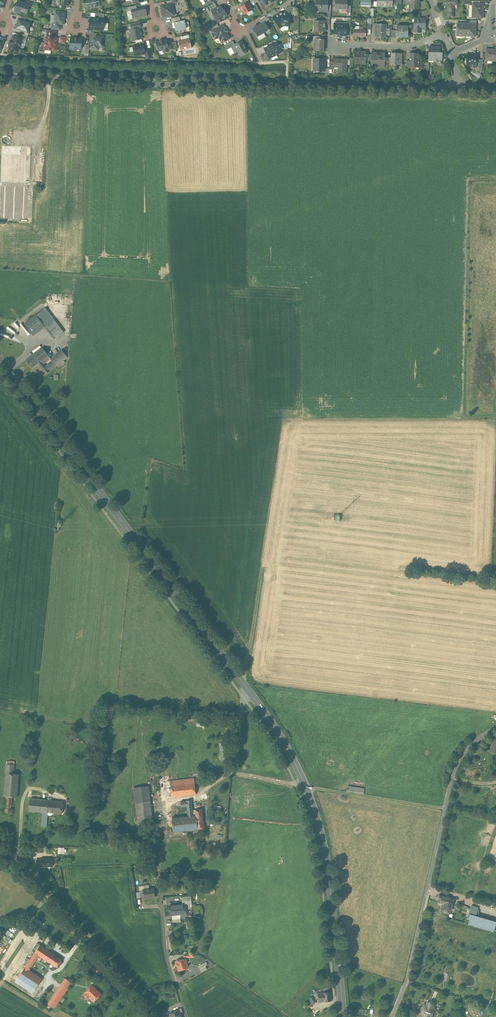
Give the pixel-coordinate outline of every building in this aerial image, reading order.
[(99,0),(89,0),(89,1),(87,1),(86,4),(88,4),(88,8),(97,7),(96,2),(99,2),(99,1),(99,0)] [(262,9),(272,5),(269,0),(258,0),(262,9)] [(316,11),(327,11),(327,10),(327,5),(328,0),(316,0),(316,11)] [(335,9),(347,9),(347,6),(347,0),(335,0),(335,9)] [(403,3),(411,3),(411,9),(418,9),(418,0),(403,0),(403,3)] [(444,4),(447,4),(447,16),(453,16),(453,4),(458,4),(458,0),(444,0),(444,4)] [(21,11),(26,13),(29,6),(29,5),(25,4),(18,1),(15,11),(20,13),(21,11)] [(174,15),(174,13),(172,3),(160,6),(163,17),(174,15)] [(207,7),(208,9),(209,12),(211,11),(217,8),(215,3),(207,7)] [(243,16),(252,12),(249,3),(241,7),(239,8),(243,16)] [(483,4),(473,4),(472,17),(482,17),(483,4)] [(223,12),(221,8),(221,6),(211,11),(214,17),(216,16),(217,20),(227,15),(225,11),(223,12)] [(147,16),(146,8),(145,7),(131,10),(133,19),(147,16)] [(64,12),(62,12),(55,11),(54,23),(63,24),(64,24),(64,12)] [(280,30),(284,27),(290,27),(290,12),(281,12),(272,18),(280,30)] [(99,31),(100,30),(103,30),(104,19),(90,18),(89,29),(96,29),(97,30),(99,31)] [(425,18),(414,18),(414,26),(414,32),(421,32),(419,32),(419,28),(425,28),(425,18)] [(15,29),(28,33),(31,23),(25,21),(19,19),(15,29)] [(325,21),(315,20),(315,32),(325,32),(325,21)] [(184,21),(179,22),(174,23),(176,31),(179,30),(182,30),(183,30),(183,29),(186,29),(184,21)] [(347,23),(336,23),(336,29),(333,29),(333,34),(340,34),(340,36),(347,36),(347,27),(347,23)] [(470,24),(457,23),(457,34),(475,35),(475,28),(469,28),(470,24)] [(268,30),(264,24),(252,30),(257,40),(267,34),(266,31),(268,30)] [(385,24),(375,24),(375,37),(385,37),(385,24)] [(229,39),(228,36),(226,32),(226,31),(225,28),(224,28),(223,25),(211,31),(214,37),(216,36),(218,37),(221,43),(229,39)] [(366,29),(359,29),(359,27),(359,26),(355,26),(354,27),(354,29),(353,29),(353,36),(365,37),(365,35),(366,35),(366,34),(365,34),(366,29)] [(408,26),(396,26),(396,30),(396,37),(407,37),(408,26)] [(139,28),(132,30),(131,30),(133,40),(141,39),(142,38),(139,28)] [(47,38),(50,38),(56,38),(56,37),(49,37),(50,34),(50,30),(48,30),(47,30),(47,38)] [(19,33),(18,37),(23,39),(22,40),(26,42),(28,36),(19,33)] [(9,48),(19,51),(22,40),(23,39),(18,37),(13,35),(11,41),(10,43),(11,43),(9,48)] [(99,46),(100,46),(102,46),(103,37),(96,36),(89,42),(89,49),(98,49),(99,46)] [(58,38),(54,38),(46,38),(45,44),(44,45),(44,48),(45,49),(45,50),(56,50),(57,50),(57,46),(58,46),(57,45),(57,43),(58,43),(57,43),(58,38)] [(71,38),(71,39),(70,48),(76,49),(76,47),(81,48),(82,39),(78,39),(78,38),(75,38),(74,39),(71,38)] [(189,39),(184,40),(178,41),(180,50),(191,48),(189,39)] [(320,39),(315,39),(315,51),(323,51),(324,39),(321,39),(320,39)] [(169,51),(167,45),(167,40),(163,41),(163,40),(162,41),(160,41),(160,42),(157,43),(158,51),(163,50),(163,52),(169,51)] [(227,50),(236,47),(235,46),(234,42),(225,46),(227,50)] [(240,56),(248,53),(243,42),(235,46),(236,47),(240,56)] [(143,44),(139,45),(133,47),(135,55),(145,53),(143,44)] [(266,54),(269,60),(281,54),(276,44),(264,51),(266,54)] [(440,47),(428,46),(428,61),(435,61),(442,61),(442,53),(441,53),(440,53),(440,47)] [(486,49),(485,54),(486,54),(486,61),(495,61),(495,50),(486,49)] [(365,52),(355,52),(354,63),(365,63),(365,52)] [(385,53),(372,52),(372,54),(371,61),(371,63),(379,63),(379,68),(384,68),(385,53)] [(402,53),(393,53),(393,55),(391,55),(391,56),(391,57),(391,59),(391,65),(402,65),(402,53)] [(419,53),(409,53),(409,61),(409,66),(411,66),(422,66),(422,61),(418,61),(419,53)] [(264,63),(269,60),(266,54),(260,56),(264,63)] [(478,54),(466,54),(466,65),(478,65),(478,54)] [(324,59),(314,58),(314,71),(324,71),(324,59)] [(346,59),(333,59),(333,61),(333,67),(338,67),(338,72),(346,72),(346,59)] [(31,147),(2,146),(0,189),(0,218),(28,219),(31,147)] [(48,308),(24,324),(33,336),(46,326),(54,338),(64,331),(48,308)] [(32,367),(39,362),(44,359),(50,354),(44,346),(26,358),(32,367)] [(48,364),(44,359),(39,362),(46,373),(69,357),(64,350),(52,358),(54,360),(48,364)] [(15,765),(6,764),(5,773),(6,773),(3,812),(11,813),(13,797),(17,797),(19,775),(14,774),(15,765)] [(182,783),(171,785),(172,797),(196,794),(195,782),(182,783)] [(148,786),(134,787),(138,822),(153,820),(148,786)] [(348,786),(347,791),(364,794),(365,788),(348,786)] [(48,800),(30,799),(29,812),(36,812),(43,812),(47,812),(48,800)] [(63,802),(48,800),(47,812),(48,812),(62,814),(63,802)] [(188,816),(172,818),(174,832),(195,829),(193,815),(191,800),(186,800),(186,801),(181,802),(181,806),(187,806),(188,816)] [(201,809),(195,810),(196,815),(193,815),(195,829),(204,828),(201,809)] [(52,858),(42,858),(42,859),(37,859),(37,866),(42,866),(42,867),(52,867),(52,858)] [(154,888),(143,890),(144,897),(144,899),(149,898),(148,897),(155,896),(154,888)] [(453,899),(439,895),(437,902),(443,903),(441,911),(449,913),(453,899)] [(186,904),(170,906),(171,916),(181,915),(187,914),(186,904)] [(477,908),(471,906),(469,913),(471,914),(469,924),(473,926),(476,915),(477,908)] [(476,915),(473,926),(493,932),(495,923),(495,921),(476,915)] [(55,955),(40,945),(35,952),(39,955),(50,963),(55,955)] [(35,952),(25,967),(29,970),(39,955),(35,952)] [(62,959),(55,955),(50,963),(57,967),(62,959)] [(184,959),(180,960),(179,958),(176,959),(180,970),(184,969),(184,970),(189,969),(188,966),(187,966),(184,959)] [(102,971),(96,965),(92,969),(98,975),(102,971)] [(29,970),(25,967),(15,982),(32,993),(42,979),(29,970)] [(65,978),(48,1003),(54,1008),(58,1002),(61,997),(71,982),(65,978)] [(92,985),(83,994),(88,998),(89,997),(90,998),(92,1000),(94,1001),(101,994),(92,985)] [(331,992),(318,993),(319,1002),(332,1001),(331,992)] [(427,1002),(426,1005),(424,1005),(421,1013),(424,1014),(423,1016),(430,1016),(431,1016),(435,1009),(433,1008),(435,1005),(433,1005),(433,1004),(433,1003),(433,1002),(432,1001),(431,1001),(430,1001),(429,1002),(429,1003),(427,1002)]
